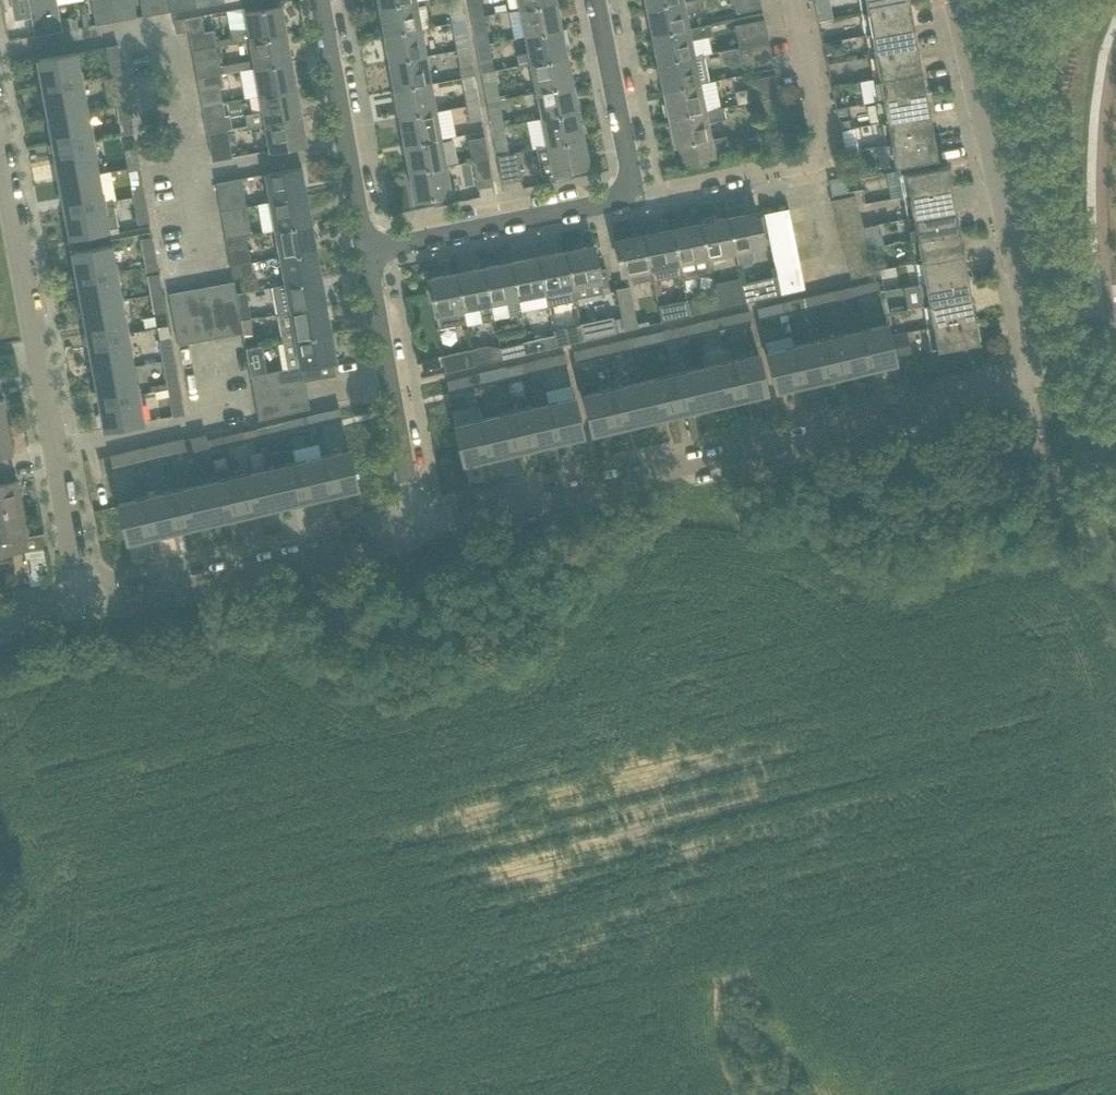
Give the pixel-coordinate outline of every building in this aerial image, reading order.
[(57,0),(28,0),(30,14),(34,36),(62,31),(60,19),(57,0)] [(112,0),(92,0),(93,12),(96,25),(116,21),(112,0)] [(134,5),(133,0),(112,0),(116,21),(136,18),(134,5)] [(168,0),(140,0),(143,16),(170,12),(168,0)] [(196,0),(168,0),(170,12),(197,7),(196,0)] [(461,0),(448,0),(452,22),(464,20),(461,0)] [(556,0),(517,0),(519,9),(556,2),(556,0)] [(683,0),(645,0),(647,9),(683,1),(683,0)] [(686,12),(703,9),(701,0),(689,0),(683,1),(647,9),(652,36),(689,29),(686,12)] [(736,13),(762,7),(760,0),(734,0),(736,13)] [(867,12),(910,5),(910,0),(865,0),(867,12)] [(421,29),(416,1),(379,8),(384,35),(421,29)] [(562,29),(556,2),(519,9),(525,36),(562,29)] [(281,5),(260,9),(245,12),(248,29),(231,32),(233,43),(250,40),(287,34),(281,5)] [(914,26),(910,5),(867,12),(871,34),(914,26)] [(87,14),(76,16),(78,28),(89,26),(87,14)] [(78,28),(76,16),(60,19),(62,31),(78,28)] [(201,16),(186,18),(188,31),(192,51),(217,46),(215,31),(204,32),(201,16)] [(188,31),(186,18),(174,21),(176,33),(188,31)] [(736,26),(741,47),(769,41),(764,20),(736,26)] [(694,56),(691,40),(713,35),(710,24),(689,29),(652,36),(658,63),(694,56)] [(918,48),(914,26),(871,34),(875,56),(918,48)] [(490,44),(487,28),(475,30),(477,46),(490,44)] [(426,56),(421,29),(384,35),(389,63),(426,56)] [(567,56),(562,29),(525,36),(528,53),(517,55),(519,66),(530,64),(567,56)] [(470,48),(467,32),(454,34),(457,51),(470,48)] [(287,34),(250,40),(253,60),(255,68),(292,61),(287,34)] [(773,61),(769,41),(741,47),(745,67),(773,61)] [(493,61),(490,44),(477,46),(481,64),(493,61)] [(120,59),(117,45),(106,47),(109,61),(120,59)] [(221,74),(217,46),(192,51),(197,78),(221,74)] [(473,64),(470,48),(457,51),(460,67),(473,64)] [(922,70),(918,48),(875,56),(879,78),(922,70)] [(103,202),(92,141),(76,52),(38,59),(43,87),(49,86),(58,140),(53,141),(56,154),(61,153),(71,207),(65,208),(70,236),(108,230),(119,227),(114,201),(105,202),(103,202)] [(694,56),(658,63),(663,91),(700,83),(710,82),(704,54),(694,56)] [(431,84),(426,56),(389,63),(394,90),(431,84)] [(573,83),(567,56),(530,64),(536,91),(573,83)] [(123,77),(120,59),(109,61),(112,79),(123,77)] [(297,88),(292,61),(255,68),(260,95),(297,88)] [(926,92),(922,70),(879,78),(883,100),(926,92)] [(223,86),(221,74),(197,78),(202,106),(222,102),(220,87),(223,86)] [(751,102),(759,100),(780,96),(776,75),(747,81),(751,102)] [(127,101),(124,82),(113,84),(116,103),(127,101)] [(578,111),(573,83),(536,91),(541,118),(578,111)] [(706,111),(700,83),(663,91),(669,118),(706,111)] [(436,111),(431,84),(394,90),(399,118),(436,111)] [(499,95),(497,84),(485,86),(488,101),(505,97),(505,94),(499,95)] [(478,103),(475,86),(464,88),(467,105),(478,103)] [(301,116),(297,88),(260,95),(263,111),(246,115),(248,126),(265,123),(301,116)] [(883,100),(874,101),(878,123),(887,122),(930,114),(926,92),(883,100)] [(796,93),(781,96),(780,96),(759,100),(765,128),(786,124),(786,120),(802,117),(796,93)] [(507,106),(505,97),(488,101),(491,120),(503,117),(501,107),(507,106)] [(131,118),(127,101),(116,103),(122,135),(133,133),(131,118)] [(224,116),(222,102),(202,106),(208,133),(228,130),(232,129),(230,115),(224,116)] [(481,118),(478,103),(467,105),(470,120),(481,118)] [(715,157),(708,122),(725,119),(723,107),(706,111),(669,118),(674,146),(679,145),(682,164),(715,157)] [(441,139),(436,111),(399,118),(404,145),(441,139)] [(584,138),(578,111),(541,118),(547,145),(584,138)] [(934,136),(930,114),(887,122),(891,143),(934,136)] [(307,144),(301,116),(265,123),(270,151),(307,144)] [(232,158),(228,130),(208,133),(213,161),(232,158)] [(938,158),(934,136),(891,143),(895,166),(938,158)] [(488,158),(485,142),(484,137),(469,140),(471,153),(472,161),(488,158)] [(590,166),(584,138),(547,145),(536,147),(540,167),(544,184),(573,178),(571,169),(590,166)] [(446,166),(441,139),(404,145),(409,173),(446,166)] [(509,153),(507,140),(495,142),(498,156),(509,154),(509,153)] [(125,150),(128,169),(139,167),(136,148),(125,150)] [(518,152),(509,153),(509,154),(498,156),(503,183),(523,180),(518,152)] [(493,186),(488,158),(472,161),(477,189),(493,186)] [(948,165),(927,169),(905,173),(909,196),(952,188),(948,165)] [(451,194),(447,173),(446,166),(409,173),(414,201),(434,197),(435,206),(453,202),(451,194)] [(139,167),(128,169),(131,187),(143,185),(139,167)] [(307,195),(302,167),(265,174),(270,202),(307,195)] [(246,206),(241,178),(216,183),(221,211),(246,206)] [(956,210),(952,188),(909,196),(913,218),(956,210)] [(147,208),(144,190),(132,192),(136,210),(147,208)] [(307,195),(270,202),(263,203),(268,231),(275,230),(312,223),(307,195)] [(856,195),(833,200),(832,200),(836,214),(859,209),(856,195)] [(251,234),(246,206),(221,211),(226,238),(246,234),(251,234)] [(149,222),(147,208),(136,210),(138,224),(149,222)] [(791,222),(788,209),(764,214),(767,227),(791,222)] [(862,221),(859,209),(836,214),(839,227),(862,221)] [(913,218),(907,219),(911,241),(917,240),(960,232),(956,210),(913,218)] [(764,247),(762,234),(757,212),(728,218),(735,253),(739,267),(751,264),(754,259),(752,250),(764,247)] [(735,253),(728,218),(700,224),(707,259),(735,253)] [(866,234),(862,221),(839,227),(842,240),(866,234)] [(794,235),(793,230),(791,222),(767,227),(769,240),(794,235)] [(317,250),(312,223),(275,230),(280,257),(317,250)] [(710,272),(707,259),(700,224),(672,230),(679,264),(682,279),(697,276),(696,274),(710,272)] [(679,264),(672,230),(644,235),(651,270),(679,264)] [(964,254),(960,232),(917,240),(921,261),(964,254)] [(251,262),(248,246),(246,234),(226,238),(230,266),(251,262)] [(869,247),(866,234),(842,240),(845,253),(869,247)] [(651,270),(644,235),(615,241),(622,276),(632,274),(633,283),(653,279),(651,270)] [(796,248),(794,235),(769,240),(772,253),(796,248)] [(158,270),(152,238),(141,240),(147,272),(158,270)] [(142,422),(127,333),(111,245),(73,251),(78,279),(84,278),(93,332),(88,333),(90,346),(90,347),(96,346),(105,400),(100,400),(105,429),(142,422)] [(606,267),(599,269),(594,245),(566,251),(575,299),(611,291),(606,267)] [(872,260),(869,247),(845,253),(849,265),(872,260)] [(799,263),(796,248),(772,253),(775,268),(799,263)] [(322,278),(317,250),(280,257),(284,284),(322,278)] [(566,251),(538,256),(546,293),(545,293),(548,306),(576,301),(575,299),(566,251)] [(968,275),(964,254),(921,261),(925,283),(968,275)] [(546,293),(538,256),(511,262),(518,299),(546,293)] [(251,263),(251,262),(230,266),(233,278),(242,277),(243,281),(254,279),(253,272),(270,269),(269,260),(251,263)] [(875,273),(872,260),(849,265),(852,278),(875,273)] [(518,299),(511,262),(484,267),(491,304),(507,301),(510,318),(522,316),(518,299)] [(802,276),(799,263),(775,268),(777,275),(778,281),(802,276)] [(491,304),(484,267),(456,273),(464,310),(479,307),(483,322),(494,319),(491,304)] [(464,310),(456,273),(428,279),(438,329),(466,323),(464,310)] [(778,281),(777,275),(761,278),(765,292),(766,298),(781,295),(778,281)] [(972,297),(968,275),(925,283),(929,305),(972,297)] [(162,293),(159,276),(147,278),(150,296),(162,293)] [(805,289),(802,276),(778,281),(781,295),(805,289)] [(322,278),(284,284),(272,287),(277,314),(289,312),(327,305),(322,278)] [(877,281),(859,285),(862,296),(879,291),(877,281)] [(238,308),(236,293),(234,282),(221,285),(225,311),(238,308)] [(225,311),(221,285),(208,287),(212,313),(225,311)] [(630,285),(616,288),(624,330),(639,327),(630,285)] [(212,313),(208,287),(195,289),(199,315),(212,313)] [(199,315),(195,289),(182,292),(187,317),(199,315)] [(251,319),(246,291),(236,293),(238,308),(241,321),(249,319),(251,319)] [(837,301),(834,291),(817,294),(820,305),(837,301)] [(187,317),(182,292),(169,294),(173,320),(187,317)] [(733,292),(715,297),(717,309),(736,304),(733,292)] [(165,311),(162,293),(150,296),(153,313),(165,311)] [(820,305),(817,294),(799,299),(801,310),(820,305)] [(717,309),(715,297),(687,303),(689,316),(717,309)] [(976,319),(972,297),(929,305),(933,327),(976,319)] [(686,300),(658,306),(661,321),(661,322),(673,320),(689,316),(687,303),(686,300)] [(790,301),(757,308),(760,319),(793,312),(790,301)] [(332,332),(327,305),(289,312),(294,339),(332,332)] [(243,334),(241,321),(238,308),(225,311),(230,336),(243,334)] [(749,310),(716,318),(719,329),(752,321),(749,310)] [(230,336),(225,311),(212,313),(217,339),(230,336)] [(217,339),(212,313),(199,315),(204,341),(217,339)] [(204,341),(199,315),(187,317),(191,343),(204,341)] [(191,343),(187,317),(173,320),(178,345),(191,343)] [(617,332),(614,317),(581,324),(584,340),(617,332)] [(252,335),(249,319),(241,321),(243,334),(244,337),(252,335)] [(714,330),(711,319),(694,323),(696,334),(714,330)] [(980,342),(976,319),(933,327),(937,350),(980,342)] [(696,334),(694,323),(676,327),(679,338),(696,334)] [(584,340),(581,324),(554,331),(555,334),(554,334),(557,347),(584,340)] [(894,355),(891,340),(890,335),(887,325),(767,353),(776,389),(804,383),(802,378),(828,371),(829,377),(843,374),(841,368),(867,362),(868,368),(896,361),(894,355)] [(337,361),(332,332),(294,339),(300,367),(276,372),(279,385),(304,380),(304,381),(334,375),(332,361),(337,361)] [(906,332),(890,335),(891,340),(894,355),(909,352),(906,332)] [(648,345),(646,334),(627,339),(630,350),(648,345)] [(541,337),(526,341),(529,353),(543,350),(541,337)] [(630,350),(627,339),(610,343),(613,354),(630,350)] [(179,387),(171,341),(159,343),(164,368),(168,389),(179,387)] [(529,353),(526,341),(513,344),(516,356),(529,353)] [(606,344),(573,351),(576,362),(609,355),(606,344)] [(491,362),(487,345),(472,349),(476,366),(491,362)] [(740,398),(767,391),(759,355),(732,361),(729,348),(701,355),(704,367),(583,395),(592,432),(620,426),(618,420),(672,408),(673,413),(686,410),(685,405),(738,392),(740,398)] [(476,366),(472,349),(441,356),(445,373),(476,366)] [(565,354),(539,360),(541,370),(567,364),(565,354)] [(541,370),(539,360),(504,368),(507,378),(541,370)] [(507,378),(504,368),(487,372),(489,382),(507,378)] [(279,385),(276,372),(251,376),(253,390),(279,385)] [(449,392),(473,387),(482,385),(480,374),(447,381),(449,392)] [(306,394),(304,381),(279,385),(281,399),(306,394)] [(281,399),(279,385),(253,390),(256,403),(281,399)] [(184,414),(179,387),(168,389),(173,416),(184,414)] [(309,410),(306,394),(281,399),(284,415),(309,410)] [(583,434),(578,413),(575,397),(455,425),(463,462),(491,456),(490,450),(515,444),(516,450),(530,447),(529,441),(554,435),(556,441),(583,434)] [(284,415),(281,399),(256,403),(259,421),(284,415)] [(342,420),(340,409),(307,416),(309,428),(342,420)] [(304,428),(302,417),(284,421),(286,432),(304,428)] [(286,432),(284,421),(265,425),(268,436),(286,432)] [(7,426),(0,428),(0,470),(6,469),(4,456),(12,454),(7,426)] [(244,442),(241,431),(225,434),(227,446),(244,442)] [(206,434),(191,438),(200,477),(216,473),(210,449),(227,446),(225,434),(207,438),(206,434)] [(186,450),(184,439),(163,444),(165,455),(186,450)] [(165,455),(163,444),(147,447),(149,459),(165,455)] [(145,459),(142,448),(135,450),(138,461),(142,477),(149,475),(145,459)] [(138,461),(135,450),(110,455),(112,467),(138,461)] [(330,493),(331,493),(358,487),(349,450),(118,504),(127,541),(155,534),(154,529),(234,510),(235,515),(237,515),(249,512),(248,507),(329,488),(330,493)] [(6,469),(0,470),(0,512),(22,508),(17,480),(9,482),(6,469)] [(22,508),(0,512),(0,555),(25,551),(25,549),(21,550),(19,537),(27,536),(22,508)] [(44,547),(22,551),(29,587),(39,585),(49,574),(44,547)]
